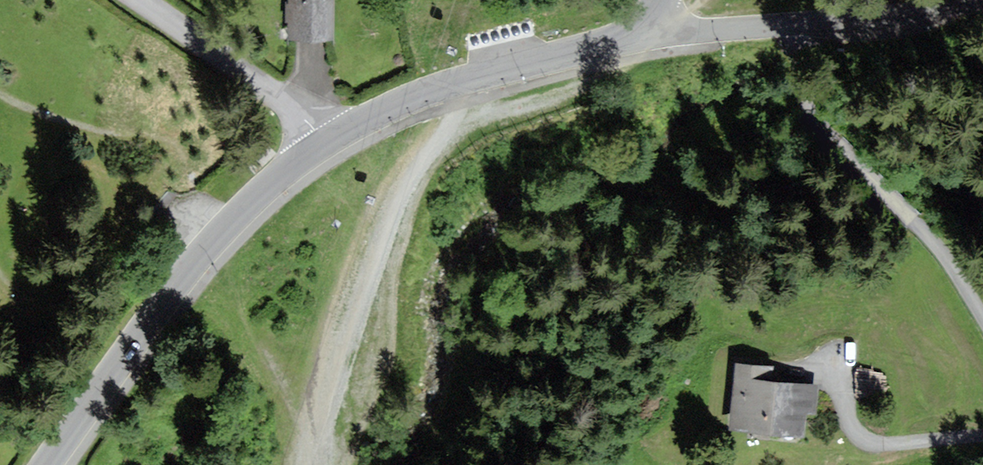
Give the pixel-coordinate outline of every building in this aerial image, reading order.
[(332,37),(332,0),(292,0),(292,37),(332,37)] [(739,369),(732,428),(810,437),(817,378),(739,369)]
